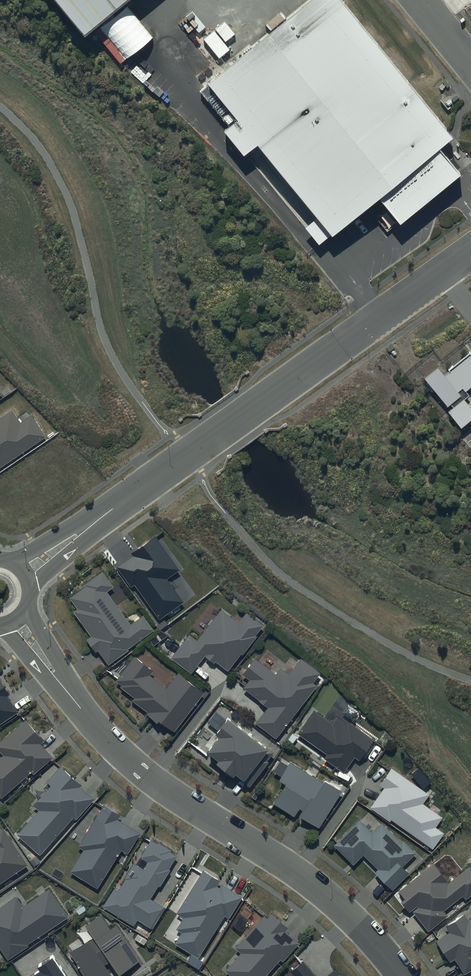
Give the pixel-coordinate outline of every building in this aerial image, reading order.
[(86,44),(139,0),(50,0),(86,44)] [(208,80),(236,112),(226,121),(222,124),(242,148),(255,136),(317,213),(304,223),(318,240),(376,190),(398,217),(459,168),(437,141),(449,131),(451,130),(345,0),(299,0),(206,77),(208,80)] [(426,378),(451,409),(448,412),(460,426),(470,417),(470,408),(464,400),(469,396),(465,392),(470,387),(470,355),(469,353),(443,375),(438,368),(426,378)] [(46,436),(32,416),(20,424),(11,411),(0,418),(0,468),(46,436)] [(180,570),(155,537),(131,554),(133,556),(116,568),(131,588),(135,585),(160,620),(184,603),(167,579),(180,570)] [(114,587),(103,572),(85,585),(86,586),(69,598),(77,609),(73,612),(92,637),(87,641),(96,652),(98,650),(108,665),(129,651),(128,649),(154,631),(143,615),(130,624),(107,592),(114,587)] [(239,624),(222,610),(197,642),(189,636),(171,659),(192,674),(205,657),(214,664),(216,662),(228,671),(263,626),(247,613),(239,624)] [(275,670),(255,654),(243,669),(251,675),(243,684),(268,704),(256,719),(275,734),(317,682),(313,678),(320,669),(302,654),(289,670),(281,664),(275,670)] [(154,671),(135,657),(116,681),(122,685),(121,687),(135,698),(133,701),(175,734),(207,693),(179,672),(166,688),(151,676),(154,671)] [(17,713),(7,697),(10,695),(0,680),(0,725),(17,713)] [(349,726),(337,718),(332,724),(313,711),(297,734),(326,754),(323,759),(344,774),(355,758),(360,762),(374,741),(350,724),(349,726)] [(274,753),(228,718),(214,736),(218,739),(207,753),(218,762),(216,764),(233,777),(235,774),(250,786),(268,763),(267,762),(274,753)] [(27,720),(0,743),(0,752),(4,756),(0,759),(0,797),(1,799),(31,772),(33,775),(53,758),(41,744),(45,740),(27,720)] [(322,778),(290,757),(279,775),(285,779),(279,789),(274,786),(270,793),(275,797),(273,800),(294,813),(300,804),(302,805),(299,810),(319,822),(342,785),(324,775),(322,778)] [(82,785),(60,767),(46,783),(50,786),(33,806),(39,811),(17,835),(40,855),(73,817),(76,820),(94,799),(80,787),(82,785)] [(429,795),(391,769),(379,786),(383,789),(370,808),(390,822),(391,820),(433,849),(444,834),(436,828),(443,818),(423,804),(429,795)] [(120,811),(104,801),(78,842),(84,846),(70,868),(98,885),(121,847),(127,850),(140,830),(117,815),(120,811)] [(359,816),(334,842),(353,861),(363,851),(377,866),(375,868),(393,886),(409,869),(403,862),(416,849),(403,836),(401,838),(382,819),(372,829),(359,816)] [(28,865),(3,829),(0,831),(0,884),(28,865)] [(157,840),(150,836),(140,853),(148,858),(143,865),(133,859),(124,874),(125,875),(118,888),(114,885),(104,903),(134,920),(137,915),(152,924),(164,904),(150,894),(158,882),(160,883),(169,866),(176,852),(169,848),(170,846),(158,839),(157,840)] [(467,865),(469,868),(450,883),(434,863),(398,892),(405,900),(401,904),(409,913),(412,911),(429,932),(448,916),(444,911),(463,896),(466,901),(470,896),(470,862),(467,865)] [(220,876),(203,866),(177,909),(184,913),(176,925),(181,929),(174,939),(198,954),(225,911),(229,914),(242,893),(222,881),(220,884),(216,882),(220,876)] [(16,898),(0,909),(0,951),(7,962),(29,947),(28,946),(69,918),(49,889),(23,907),(16,898)] [(272,909),(267,914),(264,911),(235,944),(240,948),(225,966),(236,975),(262,975),(280,955),(283,957),(299,938),(286,927),(289,924),(272,909)] [(444,926),(448,932),(435,941),(450,963),(455,960),(464,975),(470,971),(470,919),(468,921),(463,914),(444,926)] [(85,927),(92,937),(68,954),(83,975),(110,975),(104,966),(109,962),(118,975),(141,960),(117,925),(110,929),(101,916),(85,927)] [(53,955),(38,965),(42,970),(33,975),(67,975),(53,955)] [(303,962),(291,972),(294,975),(315,975),(303,962)]
